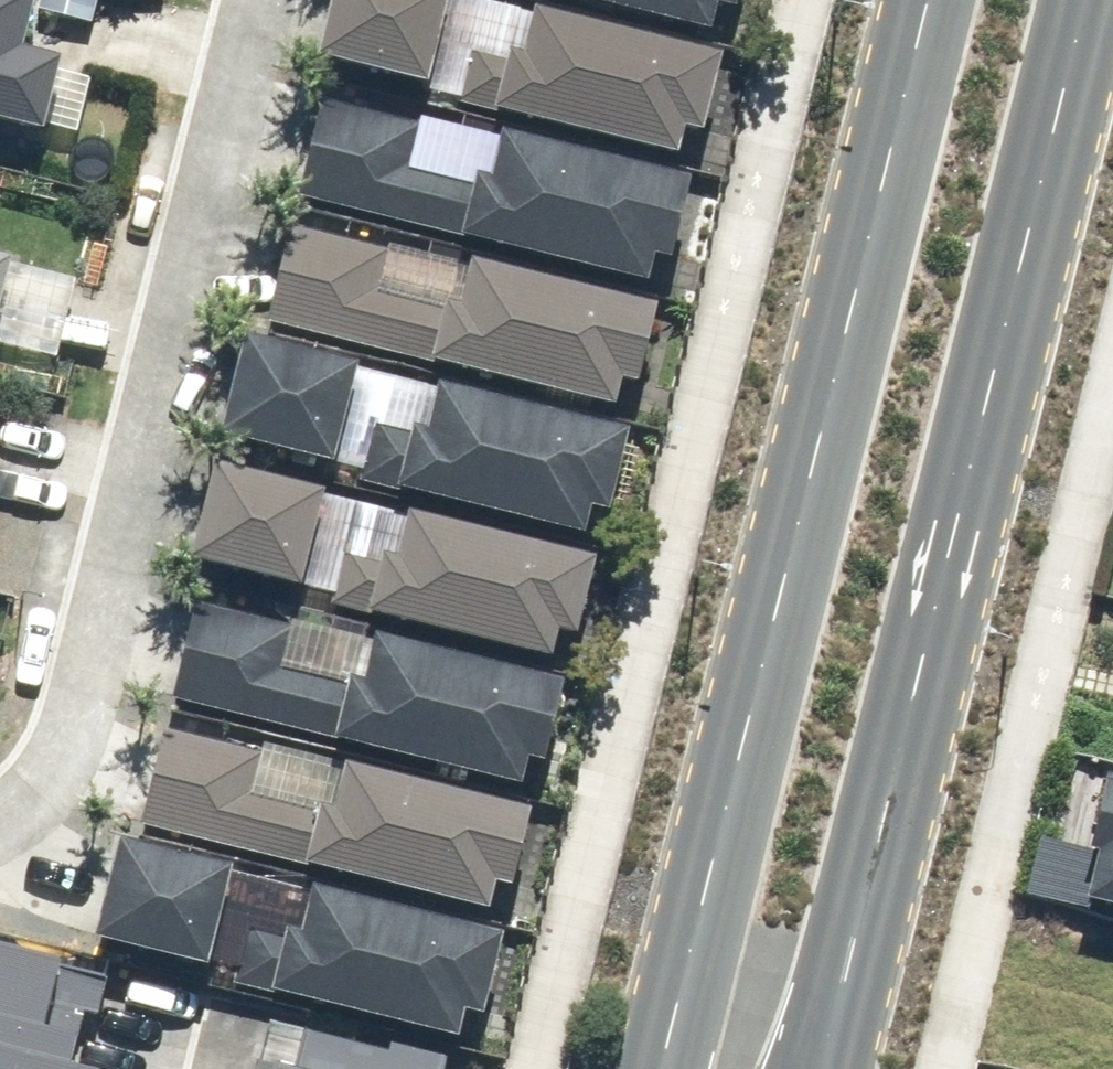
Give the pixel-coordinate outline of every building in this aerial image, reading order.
[(73,129),(90,57),(52,47),(64,0),(0,0),(0,111),(73,129)] [(343,55),(454,83),(474,0),(357,0),(343,55)] [(736,28),(743,0),(762,5),(763,0),(623,0),(736,28)] [(489,53),(476,103),(518,114),(519,108),(704,153),(711,126),(730,130),(749,54),(563,8),(552,53),(537,49),(533,64),(489,53)] [(337,102),(314,197),(479,237),(492,184),(420,167),(430,125),(337,102)] [(503,171),(488,232),(675,278),(681,251),(697,255),(716,177),(532,132),(521,175),(503,171)] [(23,328),(40,256),(2,247),(15,190),(0,186),(0,322),(23,328)] [(306,227),(283,322),(449,361),(462,309),(390,291),(400,249),(306,227)] [(471,299),(456,360),(642,406),(649,379),(666,383),(685,306),(500,260),(489,303),(471,299)] [(274,334),(249,432),(360,460),(384,362),(274,334)] [(396,427),(382,483),(424,494),(425,488),(609,533),(616,505),(636,510),(655,432),(466,385),(454,430),(439,427),(437,437),(396,427)] [(10,462),(0,459),(0,502),(10,462)] [(242,463),(219,557),(326,583),(350,489),(242,463)] [(363,556),(351,606),(392,616),(394,610),(577,656),(584,628),(604,632),(622,557),(437,511),(426,556),(412,552),(408,567),(363,556)] [(211,603),(189,698),(355,738),(362,708),(367,685),(295,668),(305,626),(211,603)] [(375,676),(361,738),(547,782),(554,756),(569,760),(589,680),(404,636),(394,680),(375,676)] [(1103,716),(1112,719),(1112,676),(1103,716)] [(1102,767),(1112,769),(1112,722),(1102,767)] [(179,731),(156,825),(324,866),(331,836),(337,813),(262,796),(273,754),(179,731)] [(346,805),(332,863),(515,908),(522,881),(539,885),(558,808),(373,762),(361,808),(346,805)] [(1064,912),(1112,925),(1112,789),(1093,784),(1089,800),(1081,798),(1064,864),(1075,867),(1064,912)] [(147,837),(122,935),(234,963),(259,864),(147,837)] [(266,928),(251,985),(293,995),(294,989),(484,1036),(490,1009),(509,1014),(529,933),(339,886),(327,933),(313,929),(310,939),(266,928)] [(111,1064),(119,1035),(87,1027),(105,958),(0,932),(0,1068),(131,1068),(111,1064)] [(463,1057),(408,1044),(406,1051),(323,1031),(315,1068),(286,1061),(284,1068),(460,1068),(463,1057)]
